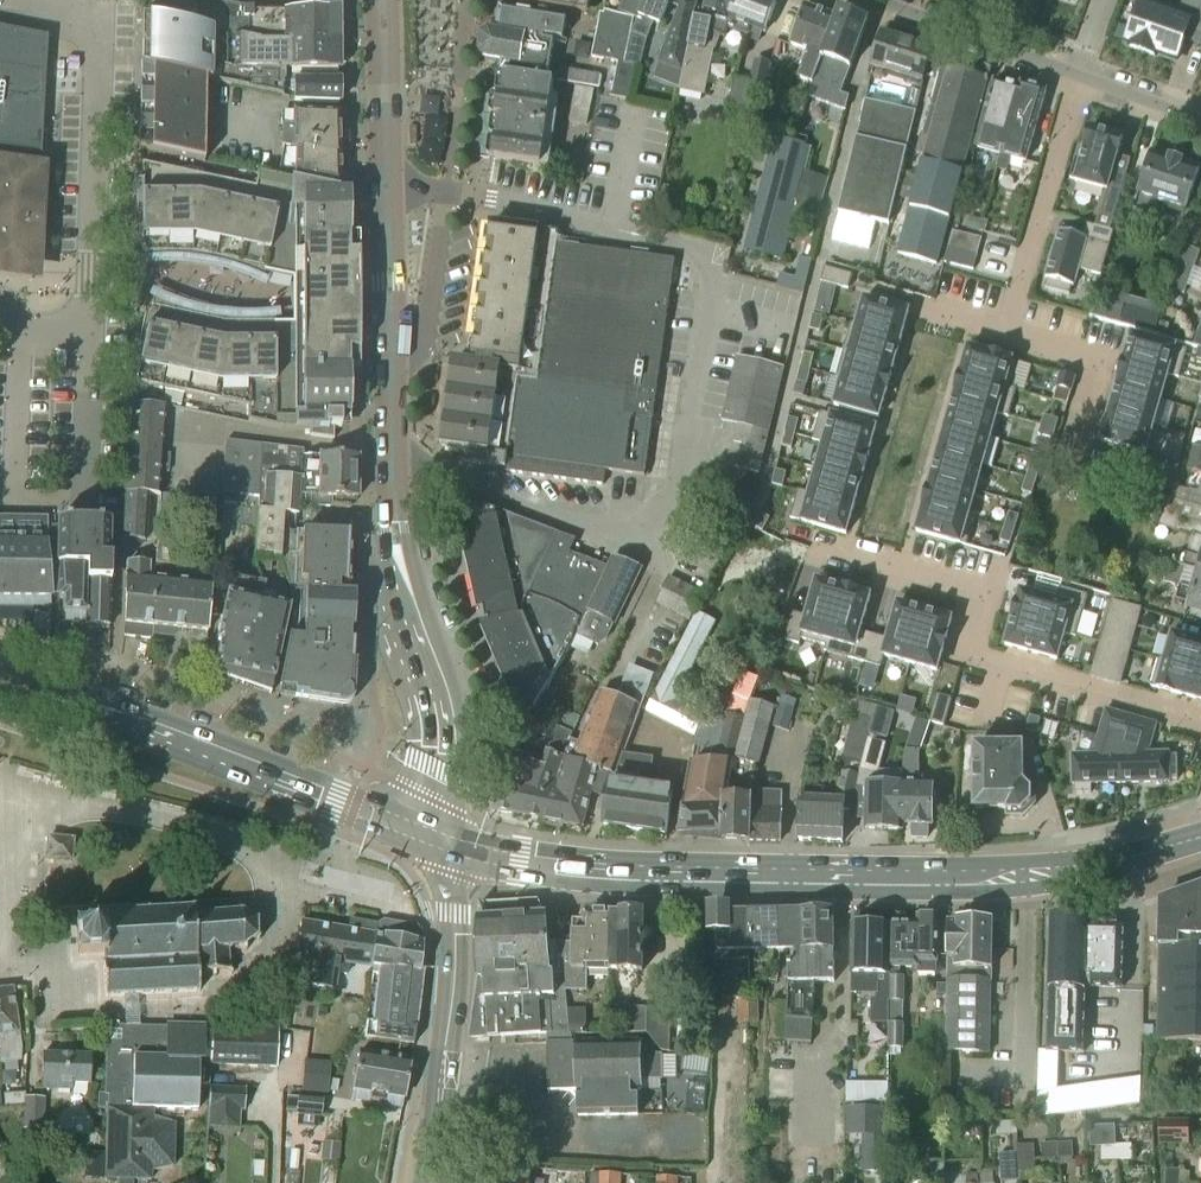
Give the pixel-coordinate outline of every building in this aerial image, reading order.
[(216,0),(205,0),(198,27),(211,30),(241,36),(244,8),(244,6),(216,0)] [(588,12),(590,0),(519,0),(588,12)] [(647,3),(644,3),(639,16),(633,33),(625,64),(638,67),(639,67),(646,39),(652,21),(660,24),(670,0),(648,0),(647,3)] [(629,13),(639,16),(644,3),(647,3),(648,0),(632,0),(629,13)] [(693,18),(690,17),(695,4),(684,0),(661,56),(682,65),(693,18)] [(704,10),(711,12),(709,22),(694,19),(679,90),(701,95),(703,85),(704,85),(716,34),(724,37),(728,28),(747,35),(746,38),(758,42),(762,31),(765,33),(777,0),(707,0),(704,10)] [(1141,3),(1127,44),(1130,45),(1129,47),(1156,57),(1157,54),(1176,61),(1188,29),(1200,33),(1200,0),(1184,0),(1178,17),(1141,3)] [(805,5),(790,45),(809,52),(799,79),(812,84),(809,97),(846,111),(850,96),(841,94),(869,21),(838,9),(836,17),(826,13),(809,7),(805,5)] [(241,36),(240,42),(261,48),(343,48),(343,6),(302,6),(302,10),(253,11),(253,8),(244,8),(241,36)] [(564,39),(567,17),(500,7),(496,34),(489,33),(483,37),(480,53),(485,59),(504,62),(521,64),(520,74),(599,86),(601,74),(550,66),(554,43),(542,41),(543,36),(564,39)] [(634,18),(605,12),(605,14),(601,14),(592,57),(618,63),(611,98),(629,101),(637,67),(638,67),(625,64),(634,18)] [(198,27),(140,16),(140,47),(141,47),(141,46),(149,46),(149,67),(147,67),(146,149),(204,161),(205,80),(211,81),(211,30),(198,27)] [(34,275),(47,37),(0,28),(0,270),(34,275)] [(922,82),(932,49),(882,34),(872,67),(887,71),(886,76),(920,86),(921,82),(922,82)] [(261,48),(240,42),(240,76),(343,76),(343,48),(261,48)] [(937,264),(990,69),(946,51),(925,128),(931,131),(898,254),(937,264)] [(750,81),(735,78),(725,123),(755,130),(769,64),(755,61),(750,81)] [(547,167),(557,100),(560,82),(503,73),(502,74),(498,76),(496,91),(499,95),(495,94),(492,97),(490,112),(492,116),(496,116),(492,119),(490,134),(493,137),(489,140),(487,155),(490,159),(503,161),(547,167)] [(339,102),(339,81),(294,81),(294,102),(339,102)] [(1001,155),(1019,89),(995,82),(976,147),(1001,155)] [(1025,162),(1040,110),(1046,91),(1021,84),(1019,89),(1001,155),(997,169),(1007,172),(1011,158),(1025,162)] [(916,113),(921,93),(907,90),(902,110),(916,113)] [(916,113),(902,110),(865,100),(838,213),(889,225),(916,113)] [(338,189),(338,158),(346,157),(344,119),(337,118),(338,115),(282,112),(280,147),(286,148),(285,159),(280,159),(278,178),(283,179),(305,183),(338,189)] [(1076,158),(1070,178),(1076,180),(1075,181),(1106,190),(1099,214),(1114,218),(1117,210),(1126,178),(1112,174),(1117,156),(1118,155),(1123,139),(1122,139),(1122,138),(1090,129),(1090,130),(1089,129),(1085,145),(1085,146),(1081,160),(1076,158)] [(775,139),(745,248),(782,258),(795,212),(805,215),(811,189),(801,187),(812,148),(805,147),(775,139)] [(1169,157),(1152,152),(1135,211),(1154,217),(1159,201),(1187,209),(1200,168),(1183,163),(1184,161),(1169,157)] [(131,376),(136,377),(135,383),(187,394),(248,406),(249,422),(283,429),(295,429),(312,428),(312,433),(311,433),(311,434),(335,437),(335,436),(332,437),(332,426),(342,426),(342,415),(350,415),(350,410),(351,410),(351,369),(360,368),(359,284),(359,232),(350,232),(350,191),(338,189),(305,183),(283,179),(278,178),(257,175),(254,190),(197,176),(141,163),(141,181),(136,181),(135,181),(135,212),(136,212),(141,211),(141,212),(141,258),(168,256),(191,257),(214,261),(238,268),(263,277),(264,272),(292,278),(292,301),(292,322),(274,322),(274,318),(249,319),(243,319),(226,318),(204,315),(203,315),(178,308),(153,298),(142,347),(137,346),(138,346),(137,346),(130,376),(131,376)] [(969,230),(979,233),(983,221),(972,219),(969,230)] [(983,221),(980,231),(986,233),(989,222),(983,220),(983,221)] [(443,449),(461,451),(460,462),(505,468),(504,472),(603,485),(605,470),(645,475),(674,260),(558,243),(559,232),(493,223),(492,231),(487,230),(485,245),(490,245),(488,259),(483,259),(481,273),(486,273),(484,288),(479,287),(477,301),(482,302),(480,316),(475,315),(473,329),(478,330),(476,344),(471,344),(469,358),(474,358),(474,363),(455,360),(443,449)] [(1048,279),(1046,288),(1069,294),(1072,286),(1074,287),(1079,269),(1101,276),(1114,232),(1110,231),(1096,227),(1086,224),(1082,238),(1060,231),(1046,279),(1048,279)] [(973,270),(981,239),(953,231),(944,262),(973,270)] [(1184,294),(1200,251),(1186,246),(1170,288),(1184,294)] [(825,267),(821,281),(849,289),(853,275),(825,267)] [(1159,322),(1164,305),(1116,291),(1107,321),(1155,334),(1159,322)] [(857,325),(857,326),(902,338),(909,311),(864,299),(857,325)] [(813,314),(810,329),(820,331),(823,317),(813,314)] [(1159,322),(1155,334),(1166,337),(1169,325),(1159,322)] [(851,323),(844,350),(894,364),(902,338),(857,326),(857,325),(851,323)] [(1124,361),(1123,362),(1168,375),(1179,378),(1187,350),(1131,334),(1124,361)] [(960,374),(975,378),(1011,389),(1011,387),(1018,361),(1006,358),(1006,357),(990,353),(968,347),(960,374)] [(844,350),(836,378),(842,379),(842,378),(887,390),(887,391),(892,375),(891,375),(894,364),(844,350)] [(804,352),(801,367),(811,369),(814,355),(804,352)] [(758,474),(783,368),(738,357),(722,421),(739,425),(729,467),(758,474)] [(1119,377),(1116,388),(1161,401),(1168,375),(1123,362),(1124,361),(1123,361),(1119,377)] [(801,367),(797,381),(807,384),(811,369),(801,367)] [(1061,373),(1057,387),(1071,391),(1075,377),(1061,373)] [(956,390),(953,400),(998,413),(998,414),(1009,417),(1016,389),(1011,387),(1011,389),(975,378),(960,374),(955,390),(956,390)] [(835,402),(834,405),(879,418),(887,391),(887,390),(842,378),(842,379),(835,402)] [(1116,388),(1109,415),(1153,427),(1161,401),(1116,388)] [(953,400),(946,426),(991,439),(998,414),(998,413),(953,400)] [(167,407),(131,404),(124,492),(147,493),(160,494),(167,407)] [(821,412),(813,440),(824,444),(824,442),(869,455),(876,428),(821,412)] [(1044,415),(1041,425),(1056,429),(1058,420),(1044,415)] [(1109,415),(1101,441),(1146,453),(1153,427),(1109,415)] [(788,418),(785,432),(795,434),(798,420),(788,418)] [(1041,425),(1038,435),(1053,439),(1056,429),(1041,425)] [(946,426),(938,452),(983,465),(991,439),(946,426)] [(785,432),(782,446),(792,449),(795,434),(785,432)] [(258,496),(263,446),(225,440),(220,492),(222,492),(221,503),(238,504),(239,494),(258,496)] [(824,444),(817,468),(861,481),(864,471),(865,471),(869,455),(824,442),(824,444)] [(319,458),(302,458),(302,451),(263,446),(258,496),(254,557),(256,557),(258,571),(270,571),(271,559),(283,560),(285,514),(299,515),(300,506),(332,508),(332,497),(357,499),(358,456),(319,456),(319,458)] [(1191,447),(1185,471),(1200,475),(1200,449),(1191,447)] [(938,452),(931,479),(976,491),(983,465),(938,452)] [(1031,463),(1027,477),(1036,480),(1041,466),(1031,463)] [(1117,466),(1113,481),(1122,484),(1126,469),(1117,466)] [(810,494),(809,496),(854,508),(861,481),(817,468),(810,494)] [(1126,469),(1122,484),(1132,486),(1136,472),(1126,469)] [(776,470),(773,485),(783,487),(786,472),(776,470)] [(1136,472),(1132,486),(1141,489),(1145,474),(1136,472)] [(1156,476),(1153,487),(1167,491),(1171,480),(1156,476)] [(1027,477),(1022,491),(1032,495),(1036,480),(1027,477)] [(928,488),(923,505),(924,505),(924,504),(969,517),(969,516),(976,491),(931,479),(928,489),(928,488)] [(735,530),(754,495),(736,485),(717,520),(735,530)] [(1157,495),(1157,494),(1153,493),(1145,491),(1131,487),(1128,498),(1154,506),(1153,510),(1163,513),(1160,525),(1193,535),(1188,554),(1179,552),(1176,564),(1185,567),(1198,571),(1198,570),(1200,571),(1200,508),(1185,503),(1157,495)] [(799,490),(791,519),(846,534),(854,508),(809,496),(810,494),(799,490)] [(1186,503),(1200,507),(1200,495),(1189,491),(1186,503)] [(147,493),(124,492),(120,538),(144,539),(147,493)] [(480,622),(521,614),(558,533),(464,497),(459,497),(455,502),(455,505),(455,506),(480,622)] [(924,505),(916,532),(966,546),(974,518),(969,516),(969,517),(924,504),(924,505)] [(160,507),(159,527),(178,528),(179,508),(160,507)] [(760,513),(754,527),(763,531),(770,518),(760,513)] [(1009,513),(1005,527),(1015,530),(1019,516),(1009,513)] [(51,598),(50,590),(58,590),(58,569),(55,569),(55,563),(48,563),(46,538),(45,538),(45,518),(0,518),(0,597),(51,598)] [(85,625),(109,625),(110,559),(108,559),(109,523),(56,523),(55,563),(55,569),(58,569),(58,590),(58,598),(64,597),(64,612),(85,612),(85,625)] [(1005,527),(1000,541),(1010,544),(1015,530),(1005,527)] [(575,540),(558,533),(521,614),(480,622),(481,623),(520,716),(535,710),(567,654),(570,648),(587,610),(608,567),(571,553),(576,539),(575,540)] [(599,646),(607,639),(639,573),(637,566),(612,557),(608,567),(587,610),(570,648),(588,656),(594,644),(599,646)] [(1087,573),(1103,578),(1108,562),(1092,557),(1087,573)] [(149,567),(149,564),(127,563),(124,635),(150,638),(152,628),(154,578),(154,567),(149,567)] [(1185,567),(1180,585),(1175,599),(1188,603),(1188,604),(1200,607),(1200,571),(1198,570),(1198,571),(1185,567)] [(220,644),(215,669),(225,671),(224,677),(243,683),(251,644),(259,600),(263,583),(231,576),(217,644),(220,644)] [(690,620),(703,595),(669,577),(656,603),(690,620)] [(206,633),(211,584),(154,578),(152,628),(206,633)] [(792,613),(785,640),(799,644),(802,633),(828,640),(843,588),(816,581),(806,617),(792,613)] [(828,640),(825,651),(865,663),(873,635),(861,632),(871,596),(860,593),(860,592),(844,588),(843,588),(828,640)] [(1017,602),(1012,618),(1013,618),(1012,619),(1065,634),(1076,637),(1088,595),(1060,588),(1056,601),(1020,591),(1017,602)] [(273,679),(288,606),(259,600),(251,644),(243,683),(262,690),(265,677),(273,679)] [(1113,602),(1101,643),(1129,651),(1140,610),(1113,602)] [(307,698),(325,701),(342,703),(347,703),(350,700),(352,696),(353,662),(356,662),(357,641),(355,641),(355,642),(350,641),(351,630),(354,630),(355,610),(292,603),(286,640),(279,690),(281,690),(281,689),(296,690),(295,699),(307,700),(307,698)] [(873,635),(865,663),(866,663),(880,667),(883,656),(909,663),(924,611),(898,603),(888,640),(873,635)] [(693,737),(704,716),(676,702),(717,622),(696,611),(645,712),(693,737)] [(924,611),(909,663),(937,671),(943,652),(948,636),(947,636),(952,619),(924,611)] [(1012,619),(1005,645),(1058,660),(1065,634),(1012,619)] [(1164,662),(1200,672),(1200,642),(1172,634),(1165,660),(1164,662)] [(1151,687),(1158,688),(1158,689),(1173,693),(1200,701),(1200,672),(1164,662),(1165,660),(1159,658),(1151,687)] [(614,774),(641,707),(602,692),(591,713),(580,742),(570,738),(565,749),(564,757),(540,818),(583,826),(591,793),(601,794),(605,771),(614,774)] [(937,695),(930,722),(944,726),(952,699),(937,695)] [(733,758),(749,701),(737,697),(732,715),(728,713),(718,753),(711,751),(711,762),(690,763),(679,835),(700,836),(701,832),(722,831),(726,797),(733,758)] [(761,762),(775,707),(749,701),(733,758),(750,759),(761,762)] [(790,714),(777,710),(772,726),(785,730),(790,714)] [(1075,755),(1072,756),(1073,784),(1075,784),(1075,793),(1091,792),(1091,784),(1121,783),(1121,754),(1131,717),(1106,710),(1099,733),(1098,737),(1082,732),(1075,755)] [(565,749),(570,738),(580,717),(567,712),(560,728),(558,727),(547,751),(542,765),(530,762),(528,767),(508,762),(493,808),(540,818),(564,757),(565,749)] [(854,802),(864,757),(869,739),(873,723),(854,715),(836,771),(838,771),(836,800),(802,799),(799,840),(842,843),(843,810),(852,810),(854,802)] [(1030,716),(1026,731),(1036,733),(1040,719),(1030,716)] [(1131,717),(1121,754),(1121,783),(1169,782),(1169,780),(1178,780),(1177,755),(1169,756),(1169,753),(1148,754),(1157,724),(1131,717)] [(903,784),(903,825),(912,825),(912,837),(913,838),(926,838),(928,837),(928,826),(932,826),(933,783),(918,782),(920,751),(922,751),(931,723),(916,718),(906,750),(904,763),(904,773),(903,784)] [(903,784),(904,773),(877,773),(885,744),(869,739),(864,757),(854,802),(852,810),(865,811),(865,829),(902,829),(903,825),(903,784)] [(1021,746),(974,746),(975,809),(1009,809),(1008,812),(1021,812),(1030,804),(1030,791),(1022,783),(1021,746)] [(605,827),(666,835),(672,791),(648,788),(652,760),(623,756),(613,783),(611,783),(605,827)] [(750,798),(749,840),(781,840),(782,790),(758,789),(758,799),(750,798)] [(750,798),(750,791),(739,791),(739,798),(726,797),(722,831),(722,839),(749,840),(750,798)] [(71,861),(73,840),(48,838),(47,859),(71,861)] [(1160,901),(1157,1041),(1200,1042),(1200,886),(1160,901)] [(547,943),(546,915),(539,898),(479,900),(481,964),(471,1036),(547,1034),(547,1042),(570,1042),(569,1035),(562,973),(561,944),(561,943),(547,943)] [(714,904),(709,913),(708,931),(709,931),(709,960),(749,960),(749,952),(748,952),(748,950),(748,911),(730,911),(723,904),(714,904)] [(194,908),(101,914),(101,925),(76,926),(78,957),(103,955),(105,997),(145,995),(154,995),(163,994),(198,991),(197,974),(229,972),(228,949),(242,949),(257,938),(256,921),(242,913),(194,916),(194,908)] [(612,969),(613,912),(589,911),(582,918),(582,919),(573,919),(572,944),(561,944),(562,973),(569,1035),(572,1035),(572,1034),(587,1034),(587,1009),(567,1009),(566,990),(587,990),(588,969),(612,969)] [(748,911),(748,950),(748,952),(749,952),(755,952),(755,964),(773,964),(773,950),(778,950),(778,911),(748,911)] [(804,950),(804,911),(778,911),(778,950),(791,950),(791,963),(797,963),(797,950),(804,950)] [(791,963),(788,963),(788,983),(786,1020),(802,1021),(812,1021),(815,983),(834,982),(834,911),(804,911),(804,950),(797,950),(797,963),(791,963)] [(643,970),(644,912),(613,912),(612,969),(643,970)] [(889,1056),(901,1056),(901,1049),(904,1049),(904,1023),(903,1023),(903,977),(898,977),(899,968),(916,968),(916,972),(936,973),(937,916),(917,916),(917,924),(890,923),(889,977),(889,1021),(889,1038),(889,1056)] [(1087,924),(1087,920),(1051,918),(1050,953),(1050,962),(1049,962),(1049,975),(1049,988),(1048,988),(1046,1051),(1083,1052),(1085,987),(1122,988),(1124,925),(1087,924)] [(349,930),(302,922),(291,984),(334,990),(336,973),(346,974),(348,962),(371,965),(378,925),(378,924),(377,924),(351,920),(349,930)] [(988,1052),(990,966),(995,962),(995,953),(993,951),(993,921),(947,920),(947,957),(949,957),(948,1015),(938,1015),(937,1051),(988,1052)] [(372,1023),(365,1022),(362,1038),(400,1044),(402,1028),(415,1030),(422,963),(419,962),(421,942),(419,942),(421,932),(416,927),(383,921),(378,925),(371,965),(374,966),(373,973),(379,974),(372,1023)] [(887,977),(888,925),(871,925),(871,922),(855,922),(855,926),(852,926),(851,973),(879,974),(879,989),(877,989),(877,1020),(889,1021),(889,977),(887,977)] [(0,991),(0,1029),(1,1034),(0,1034),(0,1043),(1,1051),(0,1063),(19,1062),(20,1049),(13,990),(0,991)] [(747,1023),(748,1000),(738,999),(737,1023),(747,1023)] [(748,1000),(747,1023),(759,1022),(759,1000),(748,1000)] [(670,1052),(671,1008),(630,1008),(629,1033),(646,1032),(661,1051),(670,1052)] [(786,1020),(785,1041),(811,1042),(812,1021),(802,1021),(786,1020)] [(99,1094),(99,1108),(103,1108),(108,1108),(106,1179),(151,1180),(151,1172),(173,1167),(174,1125),(152,1118),(153,1109),(198,1111),(199,1085),(210,1086),(210,1064),(212,1029),(170,1028),(139,1027),(126,1027),(107,1026),(107,1031),(105,1094),(99,1094)] [(212,1029),(210,1064),(222,1064),(233,1065),(277,1066),(278,1029),(270,1029),(234,1027),(212,1026),(212,1027),(212,1029)] [(1145,1026),(1144,1040),(1154,1041),(1154,1026),(1145,1026)] [(577,1042),(572,1041),(572,1035),(569,1035),(570,1042),(547,1042),(548,1091),(578,1090),(578,1116),(638,1115),(638,1095),(643,1095),(643,1079),(663,1078),(663,1053),(642,1054),(642,1040),(577,1042)] [(404,1099),(410,1061),(361,1053),(353,1101),(371,1104),(373,1093),(404,1099)] [(90,1084),(91,1056),(41,1055),(40,1089),(72,1090),(72,1084),(90,1084)] [(306,1062),(303,1092),(328,1095),(331,1065),(306,1062)] [(705,1085),(687,1084),(686,1110),(703,1111),(705,1085)] [(241,1110),(246,1110),(247,1089),(210,1087),(209,1126),(240,1128),(241,1110)] [(5,1106),(24,1105),(24,1097),(25,1094),(5,1095),(5,1106)] [(43,1130),(44,1098),(24,1097),(24,1105),(23,1130),(43,1130)] [(319,1100),(297,1097),(295,1115),(317,1117),(319,1100)] [(865,1110),(850,1110),(850,1135),(864,1135),(864,1171),(887,1171),(887,1110),(865,1110)] [(1189,1145),(1189,1120),(1159,1119),(1159,1145),(1189,1145)] [(996,1121),(996,1134),(1017,1133),(1016,1120),(996,1121)] [(1100,1126),(1090,1126),(1091,1146),(1101,1146),(1102,1161),(1117,1160),(1117,1145),(1116,1125),(1100,1126)] [(1065,1132),(1057,1133),(1057,1142),(1065,1141),(1065,1132)] [(1057,1142),(1056,1142),(1057,1159),(1074,1158),(1073,1141),(1065,1141),(1057,1142)] [(254,1142),(254,1152),(264,1152),(264,1143),(254,1142)] [(1056,1142),(1041,1143),(1042,1159),(1057,1159),(1056,1142)] [(1019,1180),(1020,1180),(1020,1172),(1035,1171),(1034,1144),(1017,1145),(1019,1180)] [(1132,1144),(1117,1145),(1117,1160),(1132,1159),(1132,1144)] [(1001,1181),(1019,1180),(1017,1145),(1016,1145),(1017,1152),(999,1153),(1001,1181)] [(532,1173),(499,1167),(496,1182),(531,1182),(532,1173)] [(1180,1169),(1165,1168),(1164,1182),(1180,1182),(1180,1169)] [(993,1169),(980,1170),(981,1182),(994,1182),(993,1169)] [(599,1182),(610,1182),(611,1173),(600,1172),(599,1182)] [(610,1182),(621,1182),(622,1173),(611,1173),(610,1182)] [(978,1173),(966,1174),(967,1182),(979,1182),(978,1173)]
